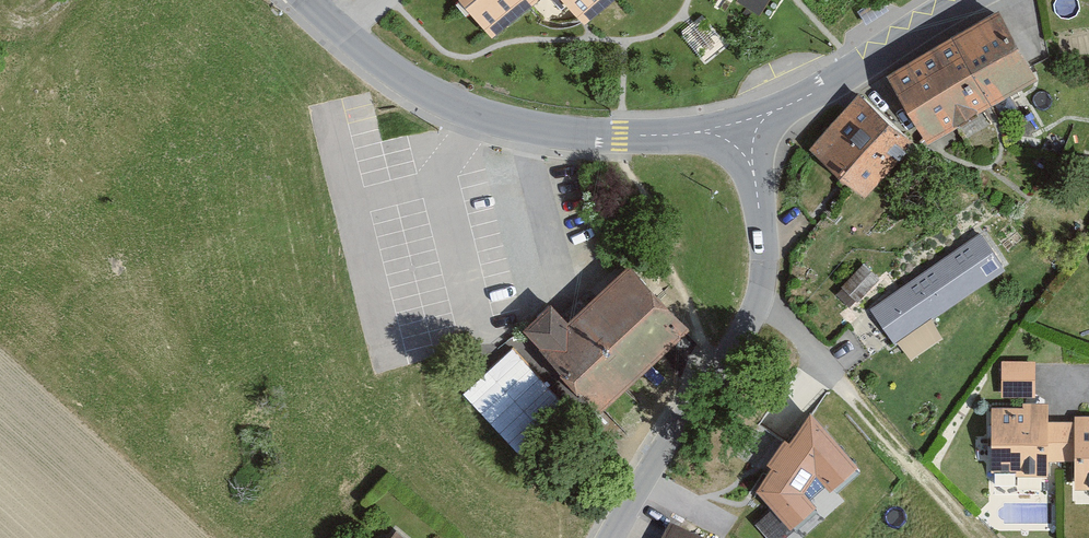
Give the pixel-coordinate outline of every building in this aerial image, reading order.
[(496,36),(540,0),(467,0),(496,36)] [(576,20),(601,0),(560,0),(576,20)] [(759,17),(771,0),(738,0),(737,1),(759,17)] [(997,12),(886,77),(927,145),(1036,80),(997,12)] [(912,144),(859,96),(809,151),(864,199),(912,144)] [(981,235),(870,310),(896,347),(1006,273),(981,235)] [(550,306),(522,332),(599,416),(690,332),(629,266),(567,324),(550,306)] [(842,288),(858,302),(879,280),(863,266),(842,288)] [(463,389),(508,439),(558,393),(513,344),(463,389)] [(1001,362),(1001,398),(1035,399),(1035,362),(1001,362)] [(1048,407),(992,406),(991,477),(1048,477),(1048,462),(1060,462),(1061,422),(1048,422),(1048,407)] [(811,414),(757,492),(791,530),(859,470),(811,414)] [(1074,418),(1074,423),(1061,422),(1060,462),(1074,462),(1073,492),(1088,492),(1088,418),(1074,418)] [(389,537),(406,537),(396,530),(389,537)]
